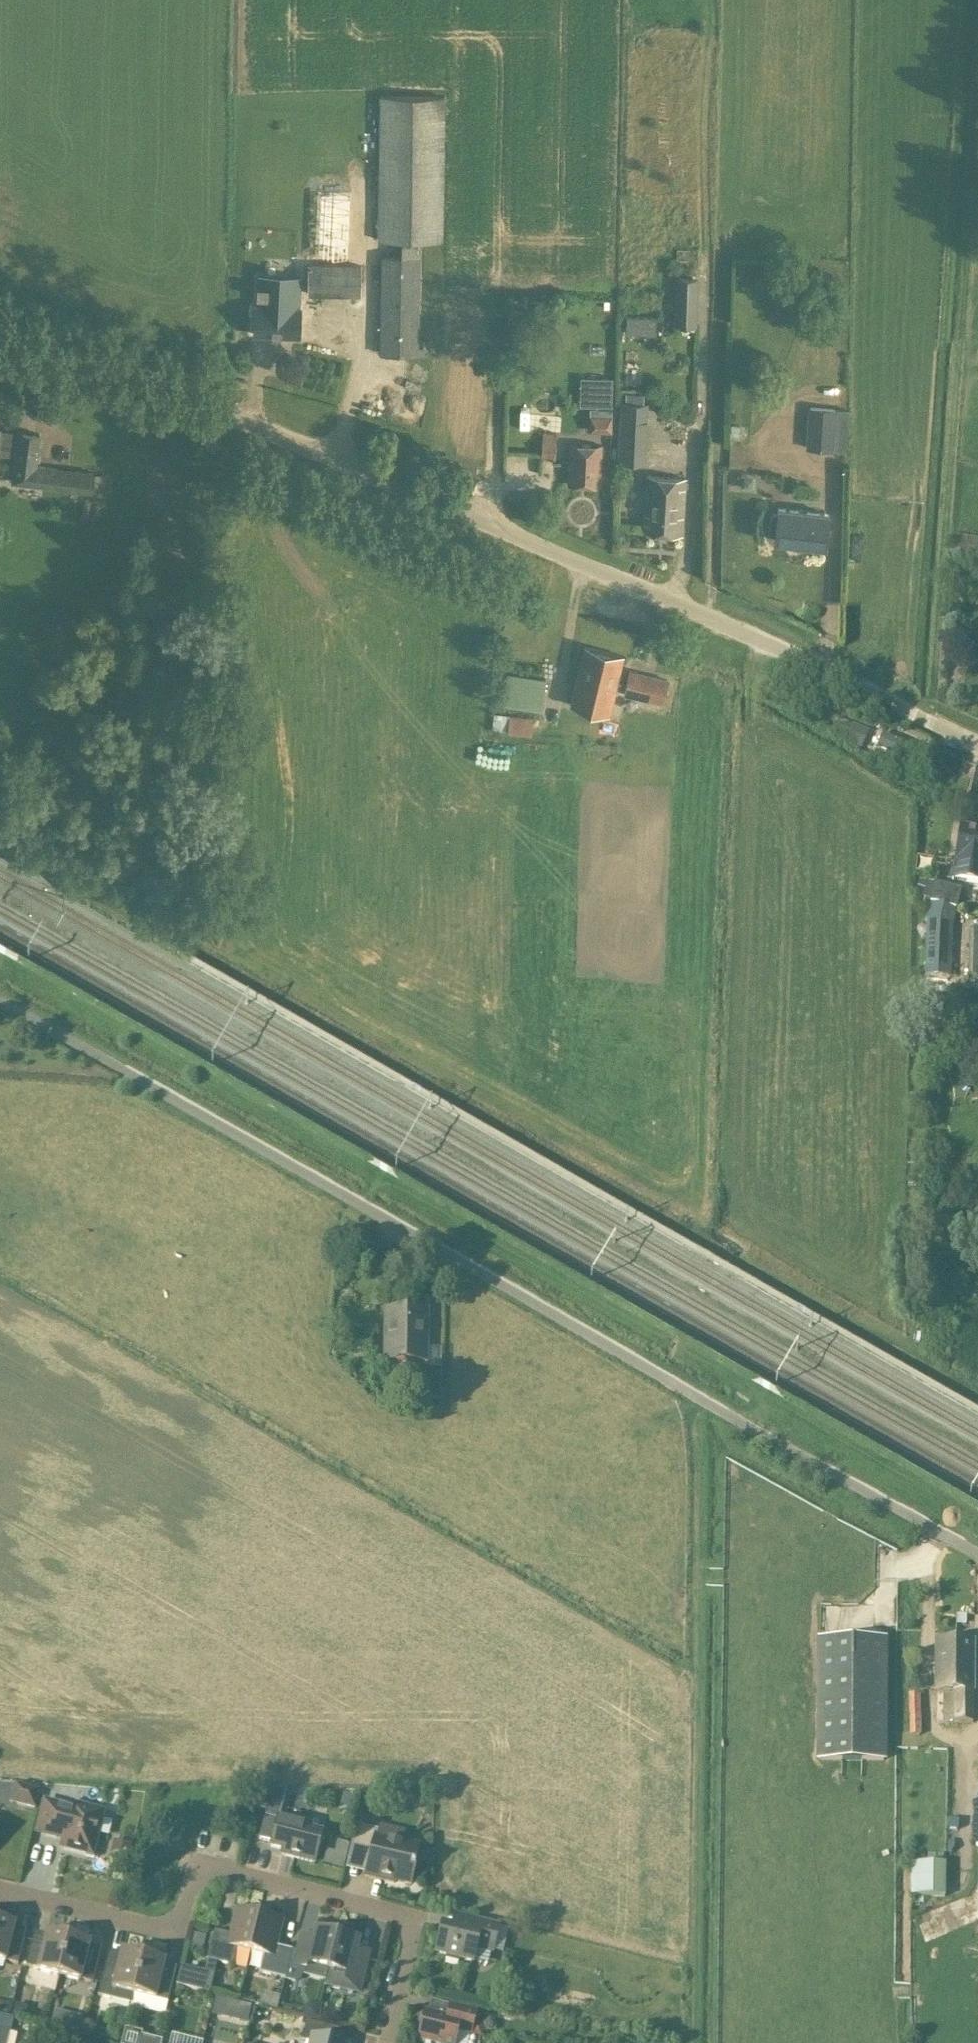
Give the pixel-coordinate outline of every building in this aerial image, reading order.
[(437,82),(387,82),(387,95),(379,95),(377,239),(401,239),(401,256),(381,255),(380,354),(425,355),(425,347),(420,347),(421,239),(442,240),(444,96),(437,96),(437,82)] [(308,295),(361,296),(362,264),(308,263),(308,295)] [(697,326),(699,278),(676,277),(674,326),(697,326)] [(253,332),(299,335),(300,307),(298,307),(299,280),(258,279),(256,305),(254,305),(253,332)] [(626,333),(654,335),(655,317),(627,316),(626,333)] [(522,330),(521,330),(509,331),(510,331),(511,339),(523,338),(522,330)] [(596,378),(595,405),(611,406),(612,378),(596,378)] [(621,401),(620,417),(648,419),(649,403),(643,403),(625,402),(621,401)] [(809,407),(806,448),(846,451),(849,409),(809,407)] [(590,408),(590,432),(612,433),(613,408),(590,408)] [(740,426),(733,425),(732,435),(738,436),(740,426)] [(15,456),(11,483),(93,493),(95,472),(38,465),(42,433),(19,430),(18,432),(0,429),(0,454),(15,456)] [(542,457),(556,458),(558,433),(544,431),(542,457)] [(569,443),(568,484),(599,485),(601,444),(569,443)] [(646,464),(646,450),(618,448),(618,461),(618,462),(646,464)] [(643,531),(682,534),(686,477),(646,475),(643,531)] [(829,513),(777,507),(777,513),(773,513),(770,520),(769,527),(771,534),(774,535),(773,540),(790,542),(790,545),(797,548),(804,549),(812,547),(812,544),(825,546),(829,513)] [(624,655),(584,645),(569,704),(609,714),(624,655)] [(668,679),(629,670),(623,693),(662,702),(668,679)] [(534,718),(494,713),(493,729),(532,733),(534,718)] [(864,748),(871,728),(839,717),(832,736),(864,748)] [(884,730),(876,746),(917,768),(925,752),(884,730)] [(966,881),(977,883),(977,828),(960,826),(954,863),(968,865),(966,881)] [(960,894),(961,890),(935,884),(930,907),(957,910),(960,894)] [(928,937),(952,940),(953,927),(957,910),(930,907),(926,928),(929,928),(928,937)] [(971,930),(969,982),(977,982),(977,930),(971,930)] [(926,949),(926,978),(927,978),(927,992),(943,992),(943,978),(951,978),(951,977),(953,977),(954,966),(952,966),(952,960),(955,960),(955,950),(926,949)] [(425,1362),(427,1312),(386,1311),(385,1362),(425,1362)] [(819,1761),(884,1761),(885,1640),(820,1640),(819,1761)] [(973,1692),(974,1643),(936,1642),(936,1691),(954,1692),(954,1723),(972,1723),(972,1692),(973,1692)] [(922,1737),(921,1695),(910,1696),(910,1737),(922,1737)] [(19,1807),(36,1811),(41,1791),(15,1785),(13,1795),(21,1797),(19,1807)] [(280,1818),(288,1786),(279,1786),(264,1786),(263,1791),(259,1807),(267,1809),(260,1840),(272,1843),(271,1847),(295,1853),(294,1858),(315,1863),(322,1833),(304,1828),(305,1824),(280,1818)] [(92,1856),(103,1813),(72,1805),(71,1809),(45,1802),(38,1830),(52,1834),(51,1836),(57,1838),(58,1835),(64,1837),(62,1848),(92,1856)] [(411,1885),(416,1867),(413,1866),(418,1846),(400,1841),(399,1844),(376,1838),(378,1831),(357,1826),(349,1855),(370,1860),(365,1876),(395,1883),(395,1881),(411,1885)] [(125,1870),(128,1858),(111,1853),(108,1866),(125,1870)] [(946,1897),(946,1863),(912,1862),(911,1896),(946,1897)] [(233,1967),(238,1949),(251,1952),(260,1916),(237,1910),(230,1935),(215,1931),(205,1972),(182,1967),(177,1986),(210,1994),(218,1963),(233,1967)] [(285,1980),(292,1951),(277,1947),(283,1922),(260,1916),(251,1952),(264,1955),(260,1973),(285,1980)] [(443,1926),(436,1953),(446,1956),(446,1960),(458,1963),(461,1959),(473,1963),(476,1948),(493,1952),(499,1927),(474,1920),(470,1933),(443,1926)] [(25,1939),(13,1936),(16,1925),(0,1921),(0,1961),(6,1963),(6,1962),(18,1965),(25,1939)] [(326,1982),(329,1970),(338,1935),(315,1930),(311,1947),(298,1944),(293,1966),(306,1970),(305,1977),(326,1982)] [(26,1967),(38,1970),(38,1971),(59,1976),(69,1938),(47,1933),(44,1944),(32,1941),(26,1967)] [(368,1961),(356,1958),(360,1941),(338,1935),(329,1970),(330,1970),(325,1987),(360,1996),(368,1961)] [(93,1983),(100,1958),(88,1955),(91,1944),(69,1938),(59,1976),(81,1982),(81,1980),(93,1983)] [(119,1963),(107,1960),(98,1996),(133,2005),(135,1995),(134,1995),(144,1957),(122,1951),(119,1963)] [(134,1995),(135,1995),(156,2000),(156,1999),(168,2002),(174,1976),(163,1974),(165,1962),(144,1957),(134,1995)] [(250,2022),(253,2003),(215,1998),(212,2017),(250,2022)] [(13,2003),(0,2000),(0,2002),(0,2012),(10,2015),(13,2003)] [(418,2024),(421,2029),(419,2040),(431,2042),(455,2042),(458,2031),(471,2034),(476,2012),(451,2005),(448,2018),(425,2013),(420,2016),(418,2024)] [(36,2022),(46,2025),(48,2014),(42,2013),(38,2015),(36,2022)] [(82,2017),(72,2015),(68,2032),(78,2034),(79,2030),(81,2021),(82,2017)] [(8,2032),(11,2033),(14,2019),(0,2016),(0,2042),(6,2042),(8,2032)] [(341,2031),(307,2022),(302,2041),(302,2042),(338,2042),(341,2031)]
